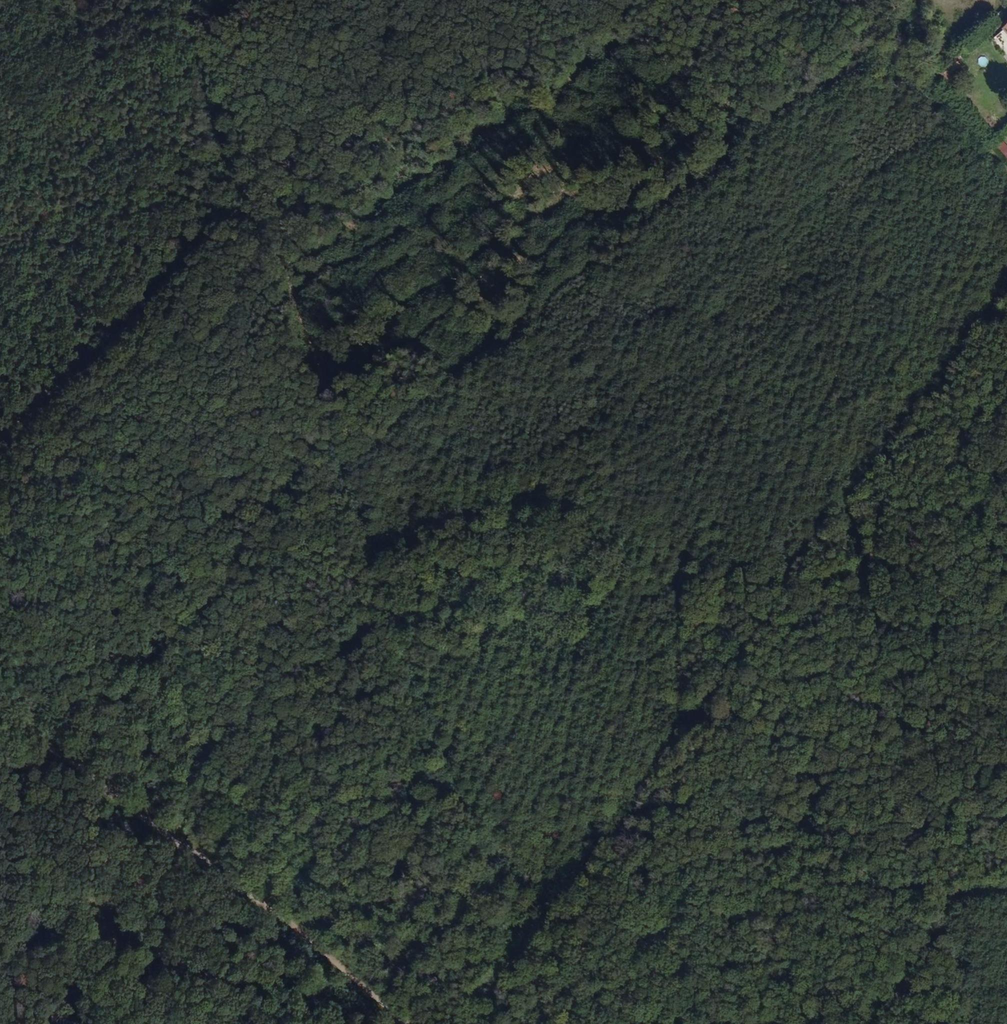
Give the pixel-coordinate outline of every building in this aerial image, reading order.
[(986,94),(1006,78),(1006,22),(959,58),(986,94)] [(996,146),(1006,159),(1006,145),(1003,140),(996,146)]
